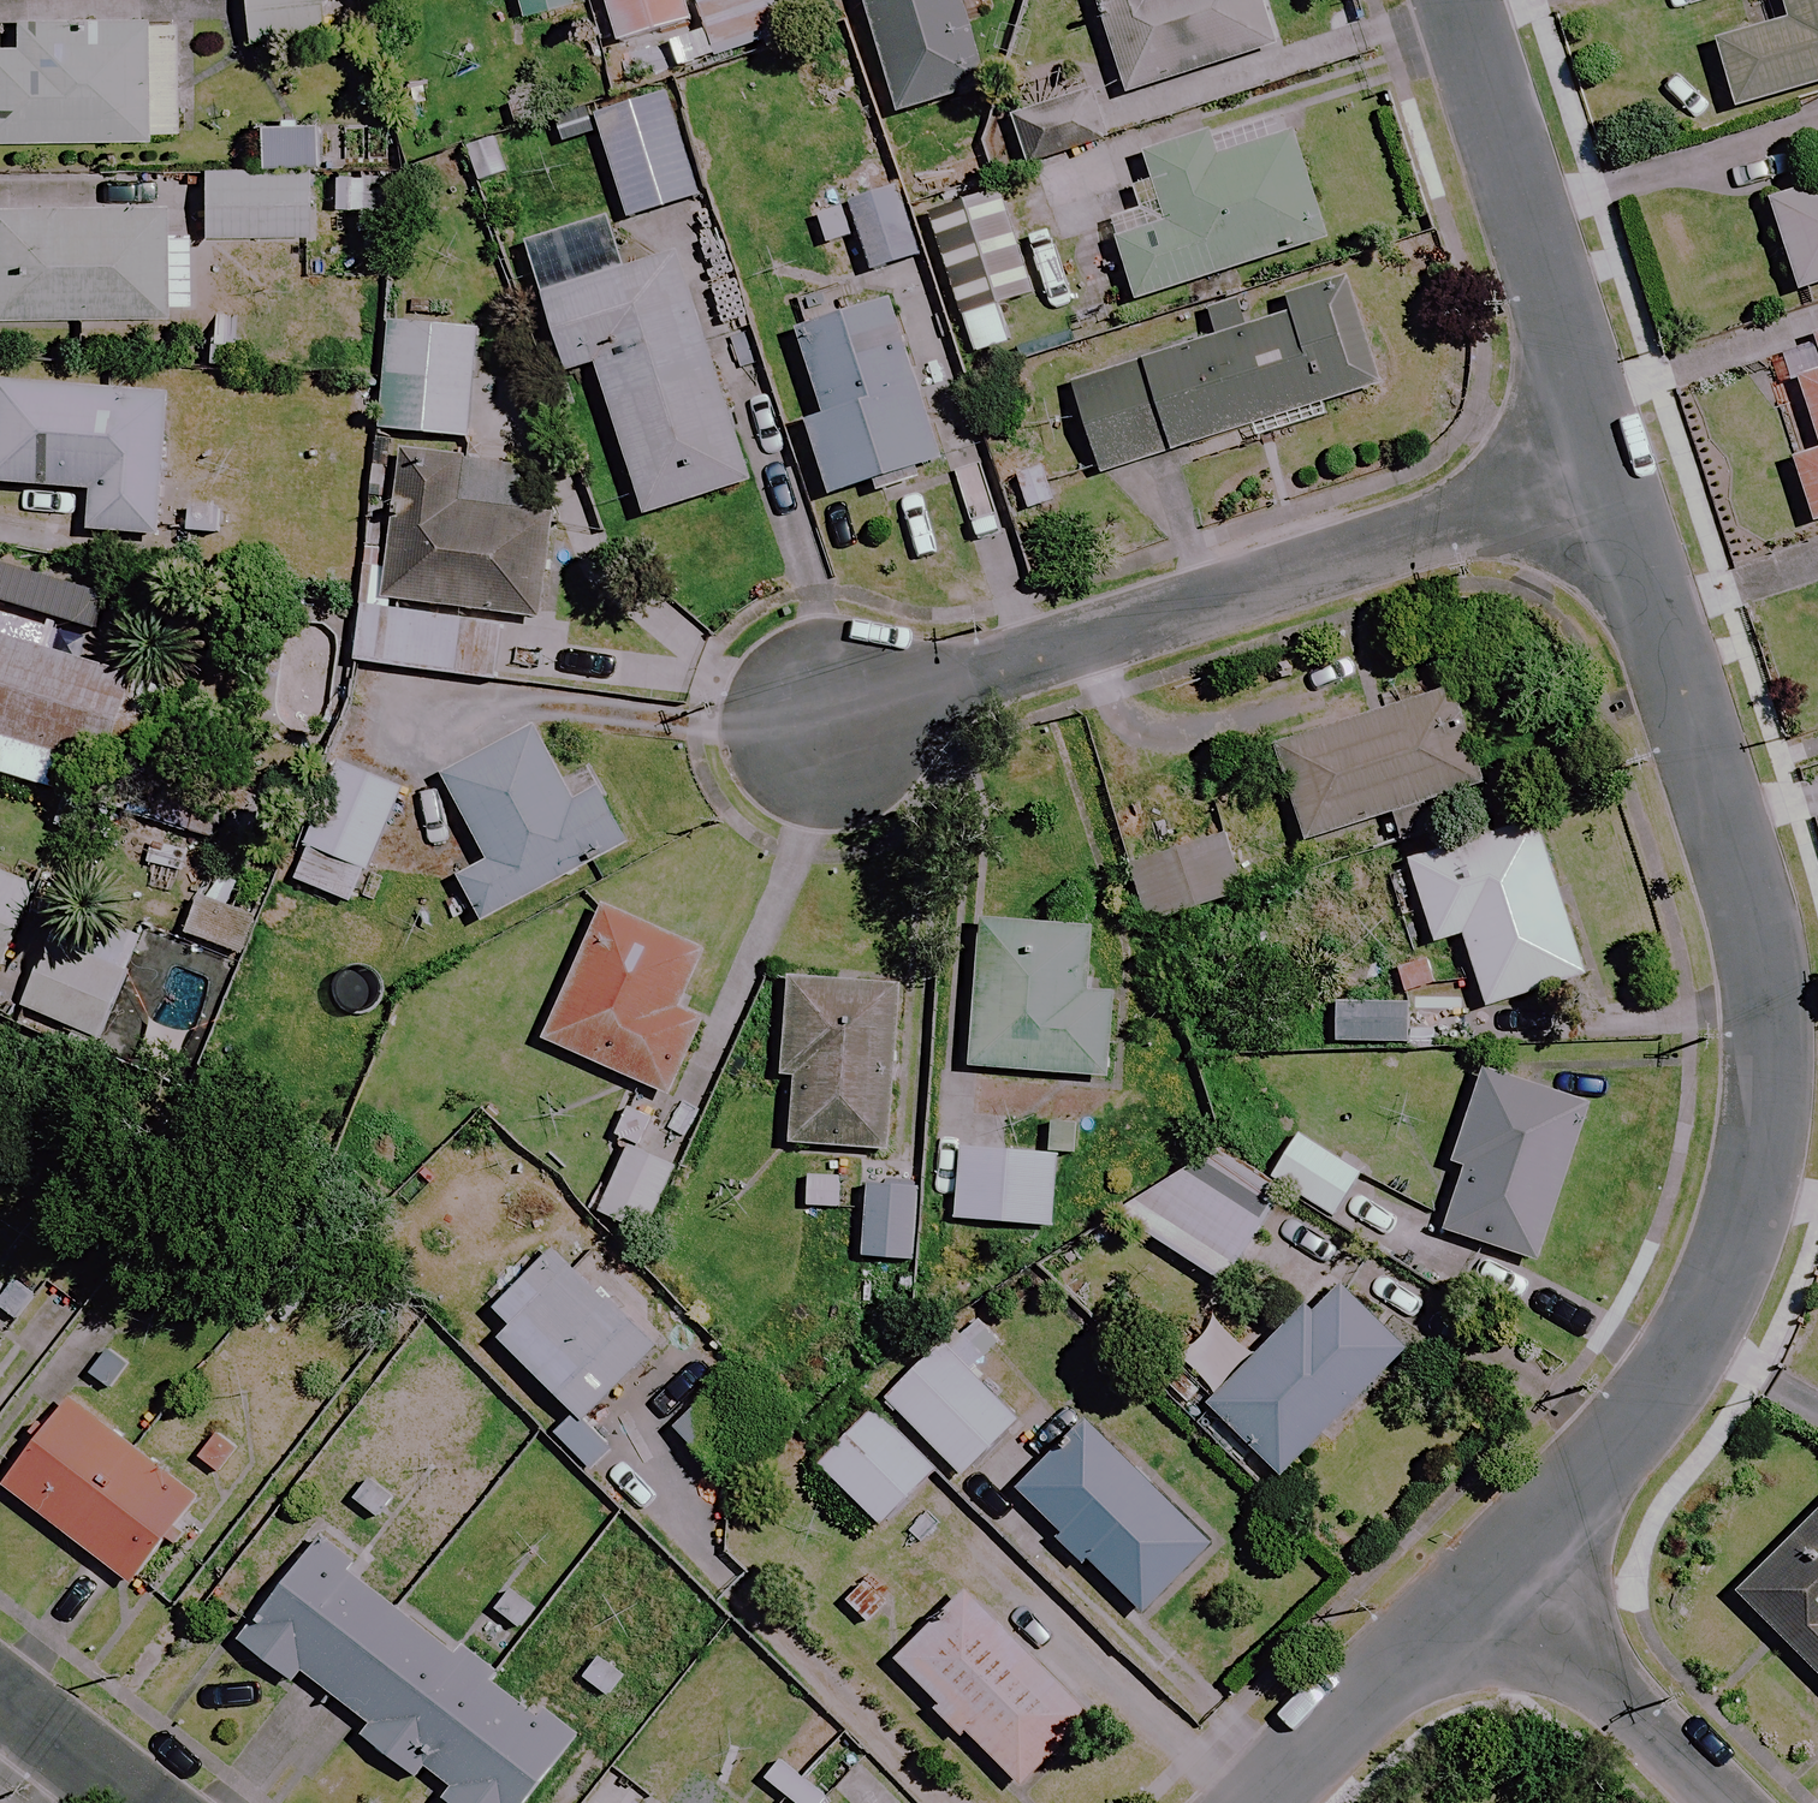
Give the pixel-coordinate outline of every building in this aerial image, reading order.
[(287,0),(243,0),(247,45),(291,41),(287,0)] [(684,0),(599,0),(614,48),(692,24),(684,0)] [(965,0),(864,0),(893,115),(988,91),(965,0)] [(1125,98),(1275,50),(1259,0),(1094,0),(1125,98)] [(1787,23),(1715,44),(1735,112),(1817,88),(1817,0),(1780,0),(1787,23)] [(9,47),(0,47),(0,142),(179,140),(178,53),(177,12),(8,15),(9,47)] [(695,202),(667,95),(602,112),(629,219),(695,202)] [(1328,243),(1287,110),(1136,157),(1157,223),(1114,236),(1135,303),(1328,243)] [(317,124),(255,125),(256,167),(318,166),(317,124)] [(307,175),(205,175),(205,238),(307,239),(307,175)] [(1770,203),(1798,293),(1817,286),(1817,188),(1770,203)] [(159,204),(0,204),(0,318),(188,319),(188,234),(159,234),(159,204)] [(1028,288),(1003,204),(931,226),(956,310),(1028,288)] [(625,273),(607,218),(522,244),(563,376),(595,366),(643,519),(751,485),(680,256),(625,273)] [(1383,385),(1347,277),(1284,297),(1279,280),(1203,305),(1214,337),(1069,385),(1100,479),(1383,385)] [(944,461),(895,304),(797,335),(822,417),(806,422),(830,497),(944,461)] [(473,337),(390,331),(382,434),(465,441),(473,337)] [(1798,388),(1817,451),(1817,382),(1798,388)] [(0,383),(0,486),(90,493),(87,533),(161,538),(172,397),(0,383)] [(1792,460),(1813,525),(1817,524),(1817,452),(1792,460)] [(462,465),(405,459),(389,612),(361,609),(355,668),(495,682),(501,621),(538,625),(550,519),(458,509),(462,465)] [(0,634),(0,777),(66,800),(80,759),(141,780),(172,693),(0,634)] [(1482,785),(1449,691),(1272,753),(1305,845),(1390,815),(1400,844),(1432,832),(1423,806),(1482,785)] [(565,786),(536,732),(445,781),(489,864),(459,880),(482,923),(625,846),(587,774),(565,786)] [(400,791),(338,766),(289,884),(351,910),(400,791)] [(1586,977),(1538,823),(1407,864),(1431,944),(1461,935),(1484,1009),(1586,977)] [(1246,896),(1227,834),(1128,864),(1147,926),(1246,896)] [(0,976),(35,889),(0,875),(0,976)] [(257,920),(200,897),(185,935),(241,958),(257,920)] [(706,955),(603,910),(544,1043),(670,1099),(704,1021),(681,1011),(706,955)] [(1092,933),(982,924),(969,1070),(1110,1082),(1118,997),(1087,995),(1092,933)] [(123,970),(53,939),(22,1010),(93,1040),(123,970)] [(894,995),(793,983),(781,1078),(795,1080),(787,1145),(873,1155),(894,995)] [(1401,1046),(1405,1007),(1334,1000),(1330,1038),(1401,1046)] [(1590,1109),(1484,1072),(1452,1162),(1467,1168),(1444,1231),(1535,1263),(1590,1109)] [(1361,1177),(1296,1135),(1267,1180),(1332,1222),(1361,1177)] [(678,1167),(634,1143),(595,1212),(638,1237),(678,1167)] [(1283,1195),(1214,1150),(1114,1216),(1223,1287),(1283,1195)] [(670,1335),(567,1232),(491,1309),(510,1328),(479,1360),(501,1382),(520,1363),(582,1424),(670,1335)] [(2,1271),(0,1274),(0,1320),(18,1333),(42,1299),(2,1271)] [(1404,1353),(1337,1285),(1255,1366),(1213,1323),(1176,1360),(1214,1398),(1207,1405),(1278,1477),(1404,1353)] [(1016,1423),(934,1348),(883,1404),(964,1479),(1016,1423)] [(199,1500),(71,1402),(5,1488),(133,1586),(199,1500)] [(935,1474),(872,1410),(816,1465),(879,1529),(935,1474)] [(1213,1543),(1094,1431),(1025,1505),(1144,1617),(1213,1543)] [(399,1491),(369,1466),(344,1495),(373,1521),(399,1491)] [(1735,1595),(1817,1680),(1817,1514),(1735,1595)] [(407,1774),(416,1763),(453,1793),(446,1802),(524,1802),(578,1735),(545,1710),(537,1720),(320,1549),(244,1646),(292,1684),(301,1673),(368,1726),(359,1736),(407,1774)] [(1089,1718),(963,1597),(894,1668),(1020,1790),(1089,1718)] [(782,1759),(764,1780),(790,1802),(823,1802),(827,1798),(782,1759)]
